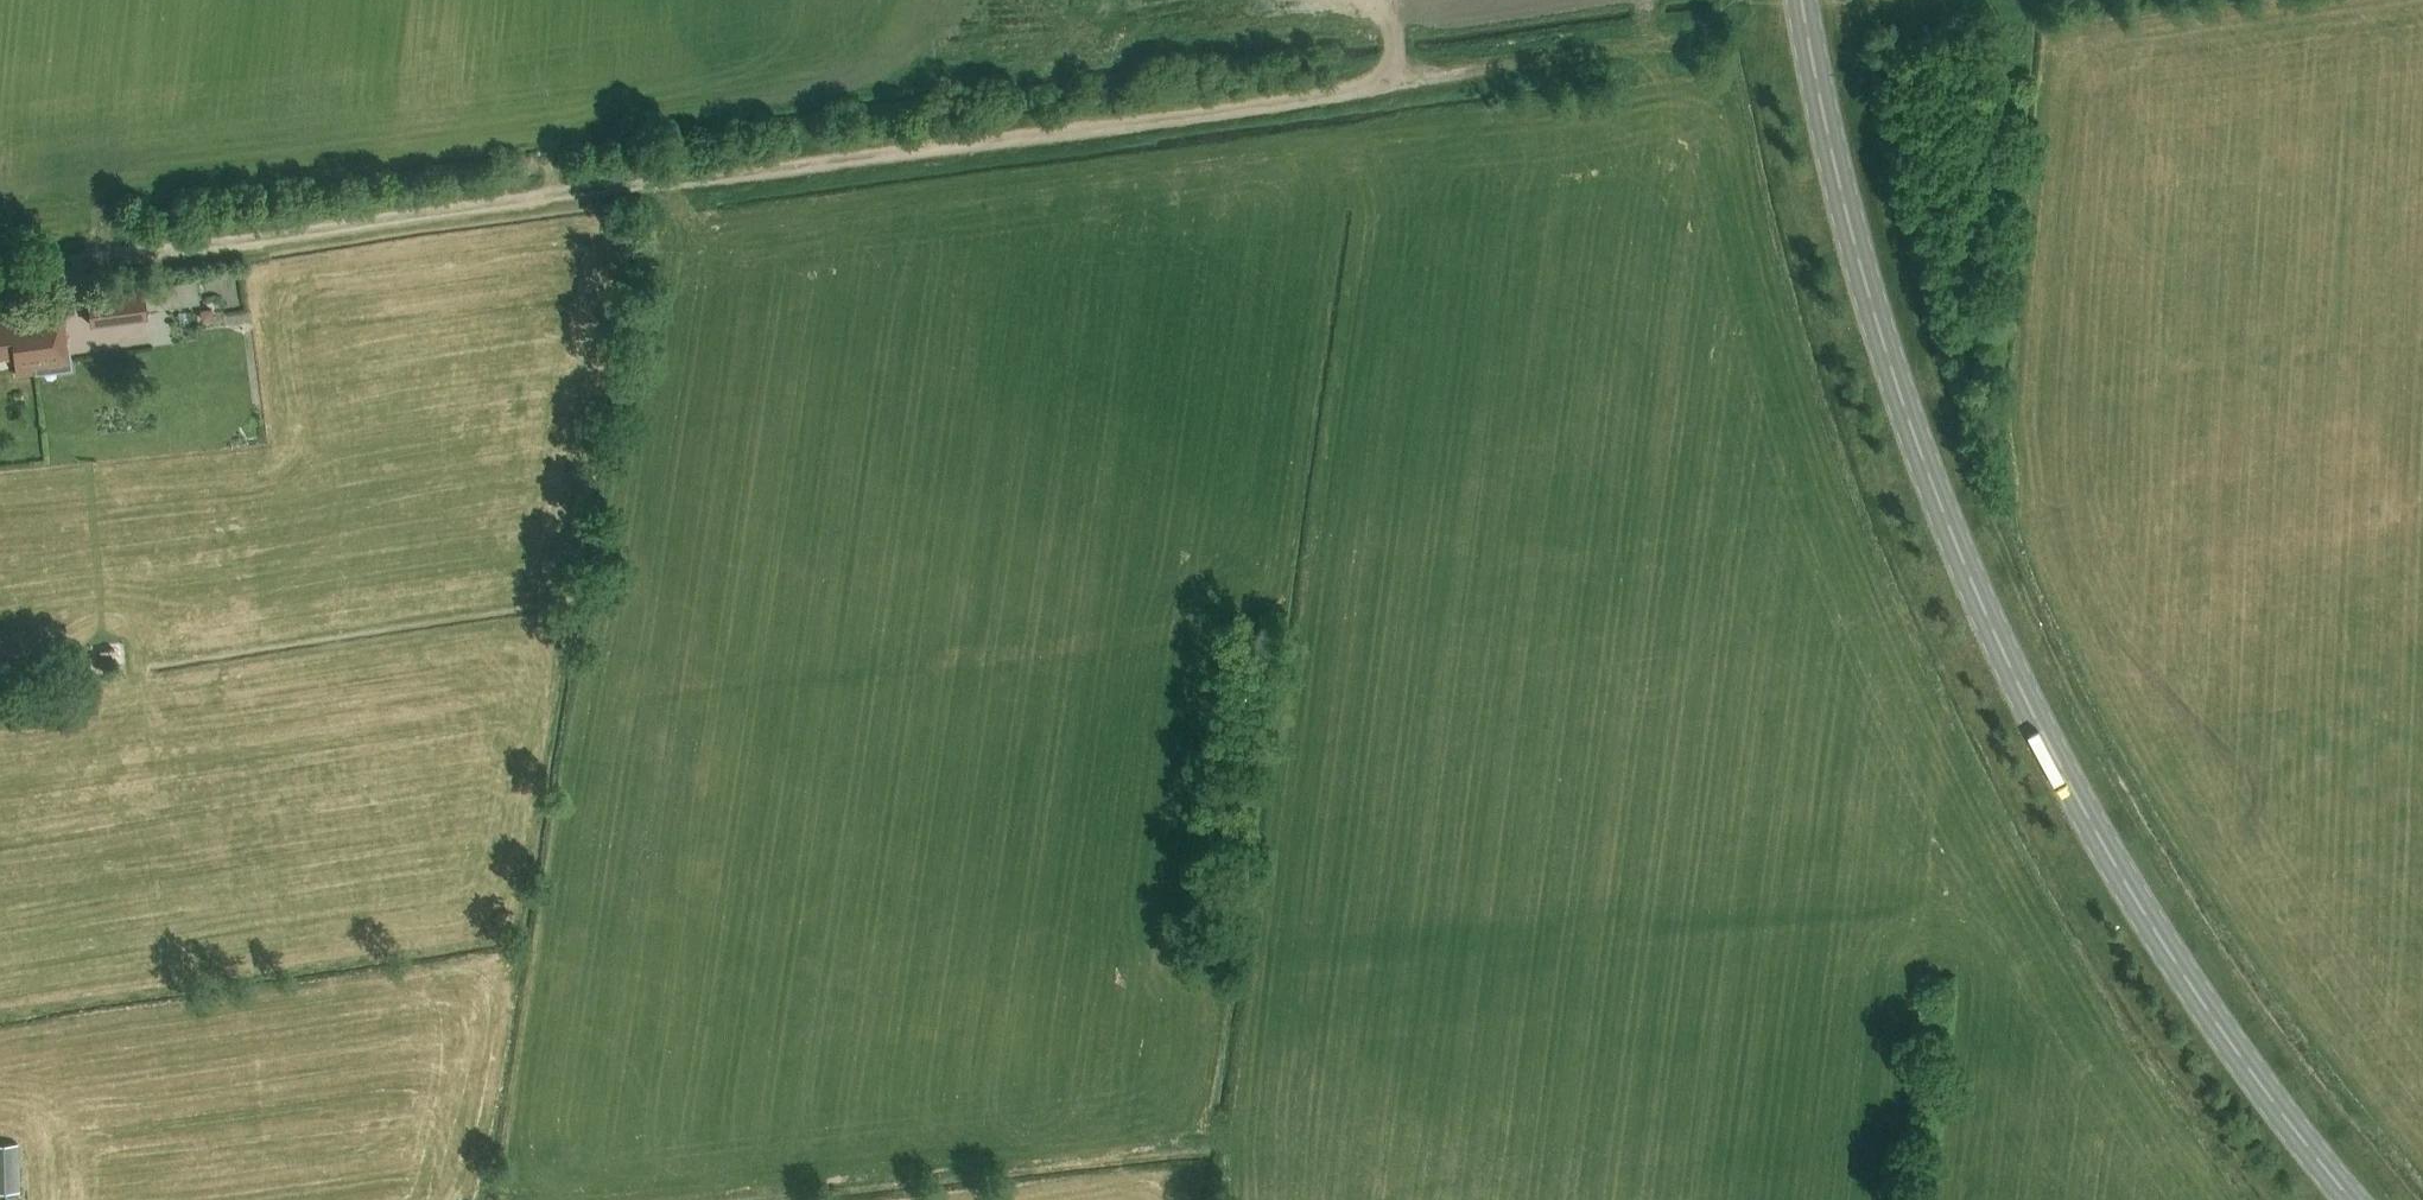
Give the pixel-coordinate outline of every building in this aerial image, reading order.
[(146,317),(143,288),(86,296),(90,325),(146,317)] [(36,374),(35,363),(68,359),(61,307),(0,315),(0,358),(13,356),(15,375),(34,373),(34,374),(36,374)] [(211,318),(210,307),(200,308),(201,319),(211,318)] [(115,659),(113,650),(99,652),(100,662),(115,659)] [(16,1143),(0,1143),(0,1191),(18,1191),(16,1143)]
